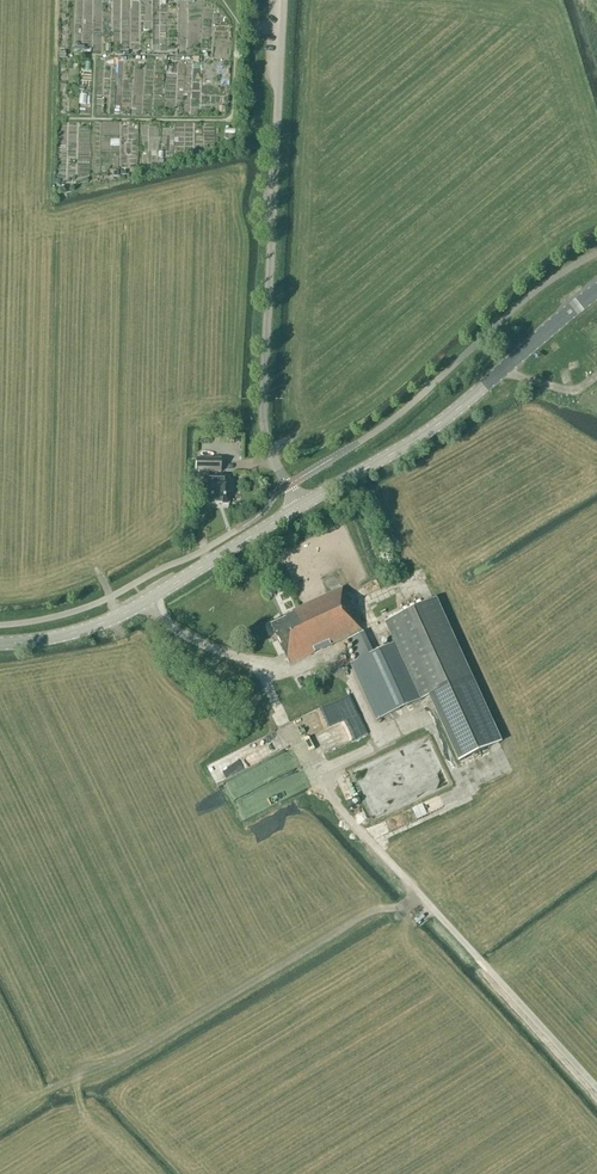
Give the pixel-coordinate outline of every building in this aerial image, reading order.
[(92,124),(70,123),(67,164),(79,165),(78,176),(88,177),(92,124)] [(225,134),(225,139),(230,139),(229,147),(234,147),(234,134),(225,134)] [(208,483),(208,473),(220,473),(220,460),(196,460),(196,500),(207,500),(207,505),(228,505),(228,479),(217,479),(217,483),(208,483)] [(285,620),(270,627),(283,654),(289,666),(347,638),(357,661),(350,665),(376,721),(403,708),(420,701),(429,696),(459,762),(499,743),(434,601),(385,624),(394,644),(372,655),(341,589),(291,612),(292,614),(284,618),(285,620)] [(236,800),(259,788),(250,770),(227,782),(236,800)] [(438,797),(413,807),(418,818),(442,807),(438,797)] [(238,815),(243,822),(251,816),(246,809),(238,815)]
